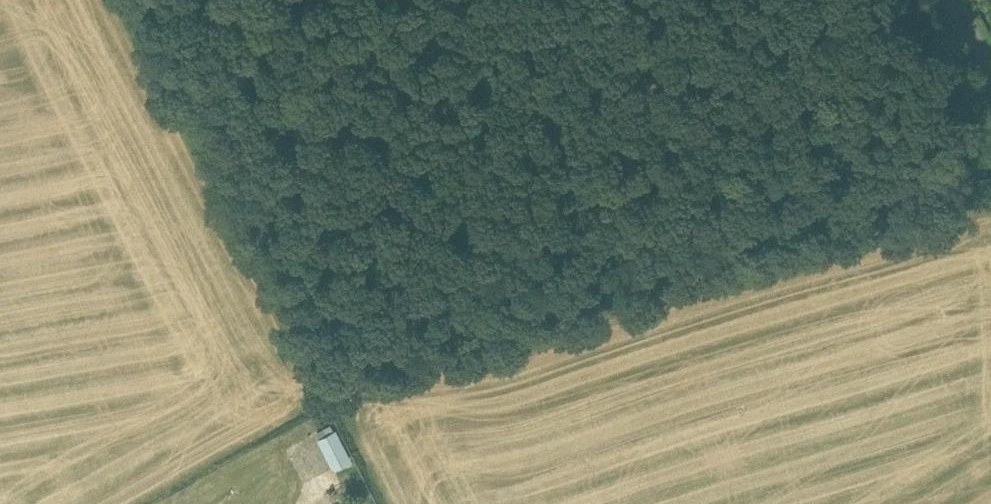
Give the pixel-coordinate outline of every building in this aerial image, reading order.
[(333,466),(352,457),(336,424),(317,434),(333,466)]
